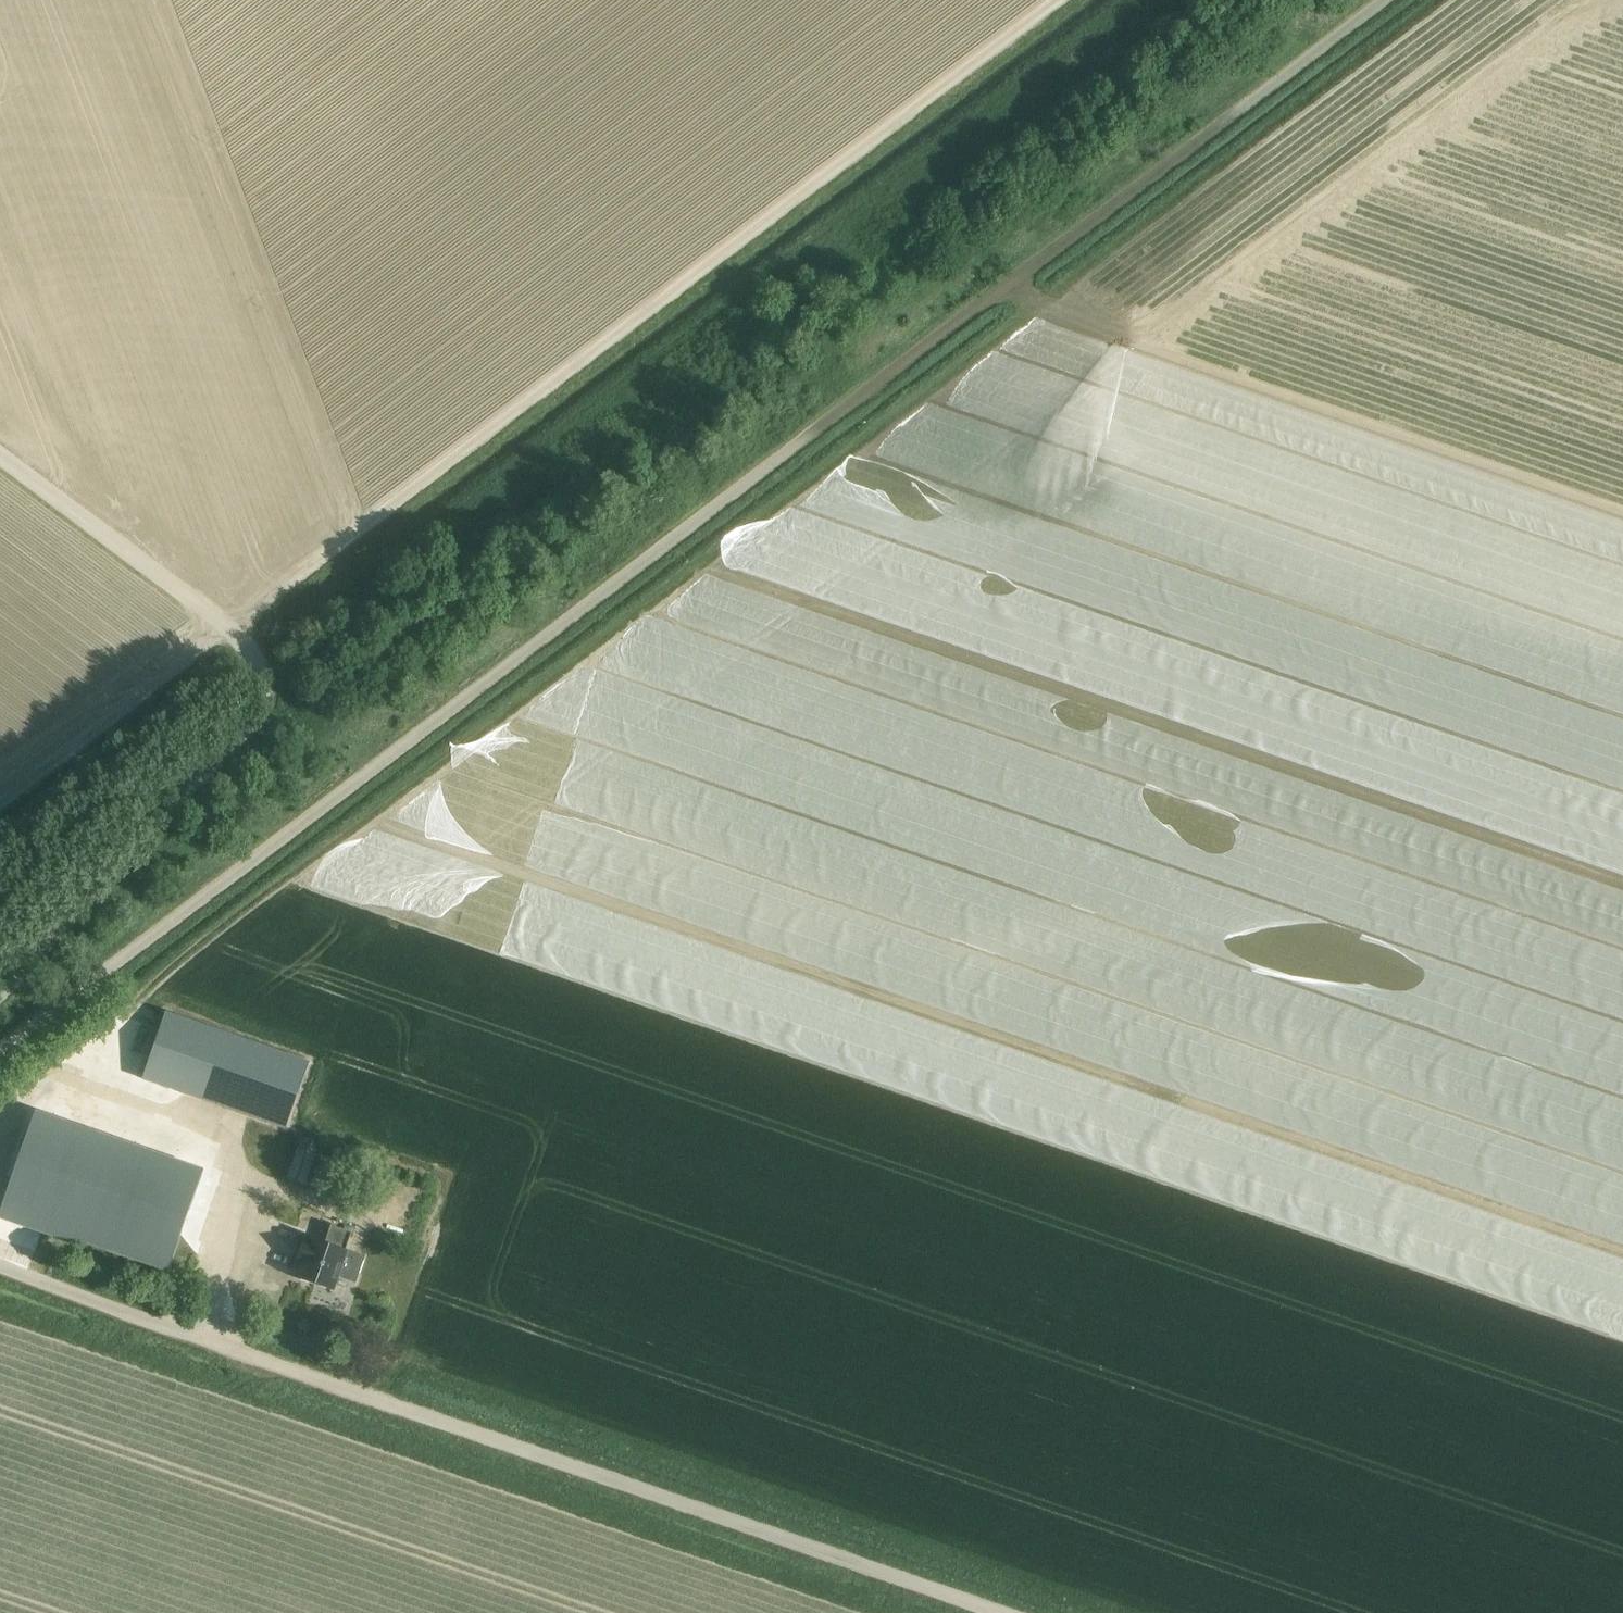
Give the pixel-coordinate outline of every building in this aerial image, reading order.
[(306,1062),(165,1013),(142,1080),(283,1129),(306,1062)] [(204,1170),(40,1113),(4,1216),(87,1244),(168,1273),(204,1170)] [(285,1179),(305,1186),(321,1143),(301,1136),(285,1179)] [(296,1264),(302,1267),(298,1279),(333,1292),(341,1270),(358,1276),(365,1257),(345,1250),(351,1233),(330,1226),(325,1243),(311,1238),(311,1240),(304,1238),(296,1264)]
